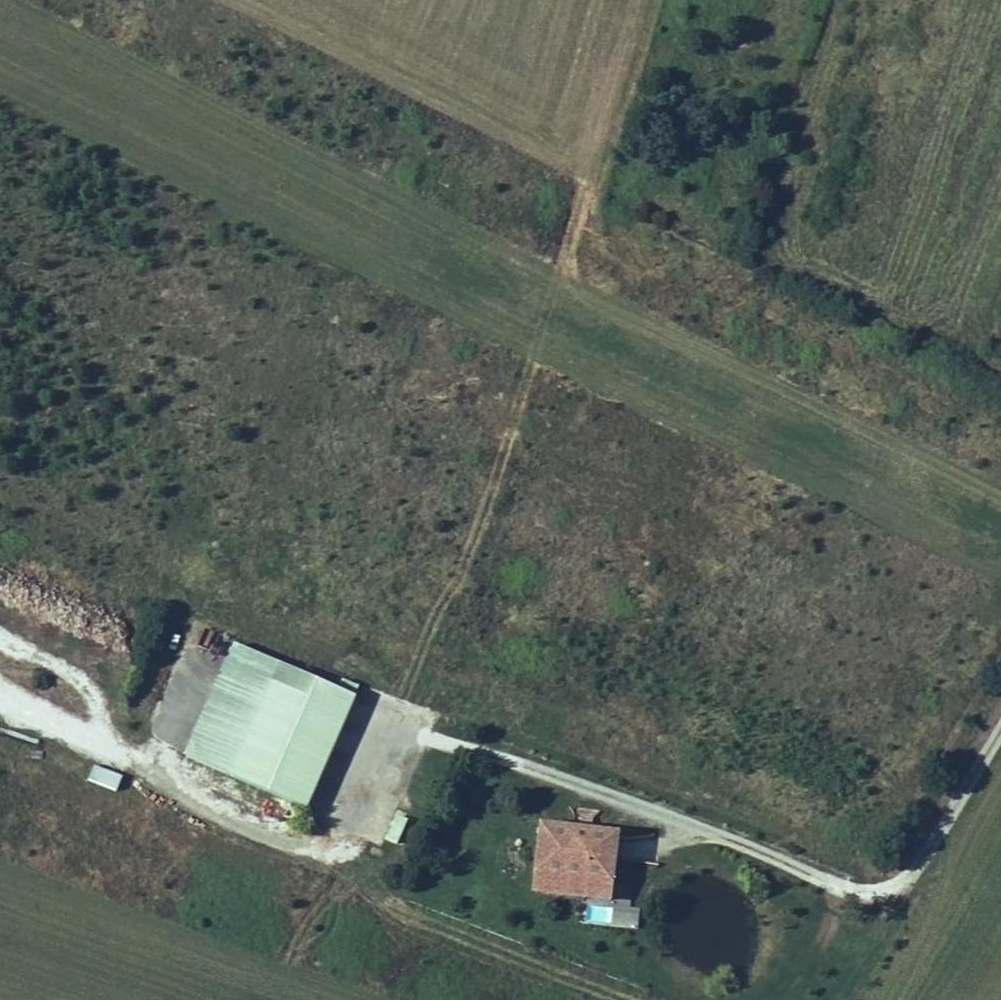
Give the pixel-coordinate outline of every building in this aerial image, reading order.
[(265,659),(218,768),(236,776),(284,667),(265,659)] [(284,667),(236,776),(312,810),(360,700),(358,699),(363,690),(347,683),(342,693),(284,667)] [(618,802),(543,801),(542,849),(564,850),(569,851),(592,852),(596,849),(618,849),(618,802)] [(406,810),(396,806),(390,827),(400,830),(406,810)] [(625,837),(627,858),(655,855),(654,835),(625,837)] [(564,850),(542,849),(542,866),(618,867),(618,849),(596,849),(592,852),(569,851),(564,850)] [(580,925),(637,929),(638,907),(581,904),(580,925)]
